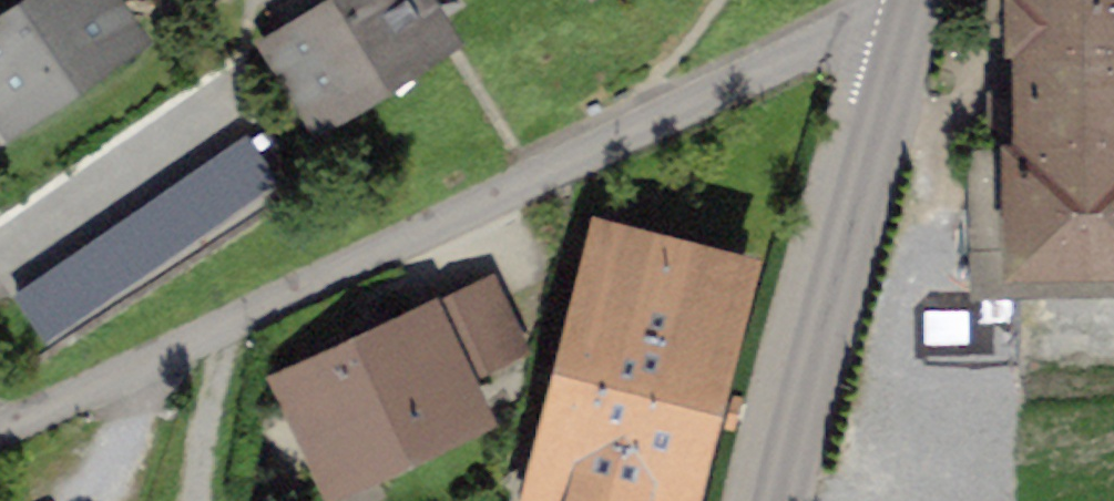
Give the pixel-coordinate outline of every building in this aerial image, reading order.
[(13,110),(120,37),(94,0),(39,0),(0,26),(0,91),(13,110)] [(282,42),(323,107),(432,38),(408,0),(349,0),(282,42)] [(1113,289),(1113,0),(1025,0),(1026,98),(1010,99),(1010,155),(975,156),(977,291),(1113,289)] [(278,183),(247,139),(16,298),(47,342),(278,183)] [(548,500),(668,500),(726,272),(614,244),(548,500)] [(295,385),(337,475),(469,414),(452,377),(517,347),(489,287),(422,318),(424,324),(393,339),(386,323),(332,348),(339,364),(295,385)]
